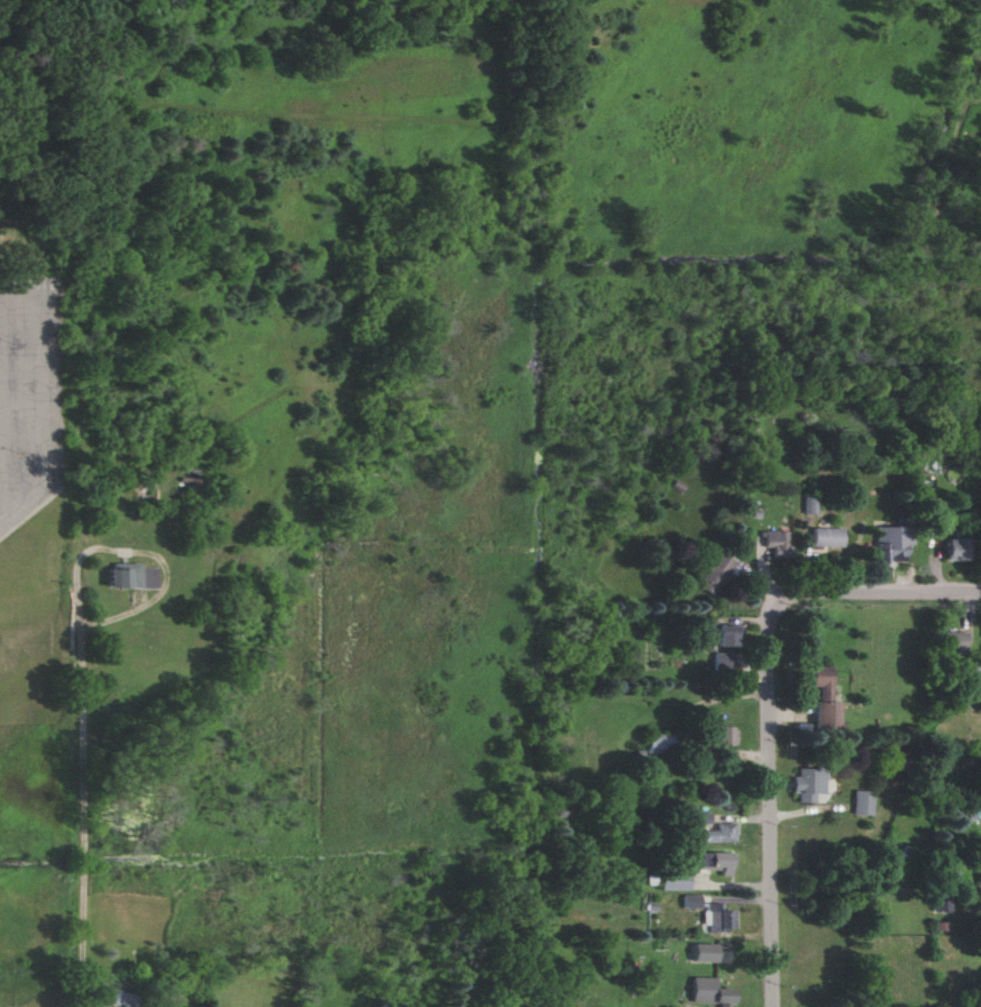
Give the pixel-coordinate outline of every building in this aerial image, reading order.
[(814,514),(815,496),(802,496),(801,514),(814,514)] [(875,562),(904,561),(904,545),(910,545),(909,525),(874,526),(875,562)] [(840,528),(810,528),(810,546),(840,547),(840,528)] [(786,531),(762,531),(762,547),(770,547),(770,558),(787,558),(786,531)] [(944,561),(965,560),(964,538),(943,539),(944,561)] [(693,586),(710,597),(734,562),(717,551),(693,586)] [(108,588),(157,588),(156,568),(139,568),(139,563),(108,563),(108,588)] [(704,644),(734,645),(734,638),(739,638),(739,624),(704,624),(704,644)] [(935,649),(955,648),(955,653),(965,653),(965,632),(934,632),(935,649)] [(712,670),(730,670),(730,653),(712,652),(712,670)] [(980,672),(980,661),(971,662),(971,673),(980,672)] [(828,666),(808,666),(809,687),(814,687),(815,730),(837,730),(836,701),(829,701),(828,666)] [(734,728),(707,727),(707,744),(734,745),(734,728)] [(670,752),(670,736),(644,737),(644,753),(670,752)] [(824,768),(797,769),(797,777),(791,777),(791,792),(796,791),(796,803),(813,802),(813,793),(824,793),(824,768)] [(872,815),(873,791),(853,790),(852,814),(872,815)] [(708,813),(688,814),(688,824),(708,823),(708,813)] [(715,830),(696,831),(696,842),(733,841),(732,823),(714,823),(715,830)] [(696,869),(718,870),(718,876),(727,876),(728,853),(696,852),(696,869)] [(686,890),(687,871),(658,871),(657,890),(686,890)] [(680,908),(698,908),(698,895),(680,895),(680,908)] [(732,928),(731,910),(700,911),(701,925),(707,924),(707,932),(719,932),(719,929),(732,928)] [(717,1006),(730,1006),(730,988),(713,988),(714,978),(690,977),(689,1002),(717,1003),(717,1006)] [(142,998),(105,987),(101,1001),(118,1006),(117,1006),(139,1006),(142,998)]
